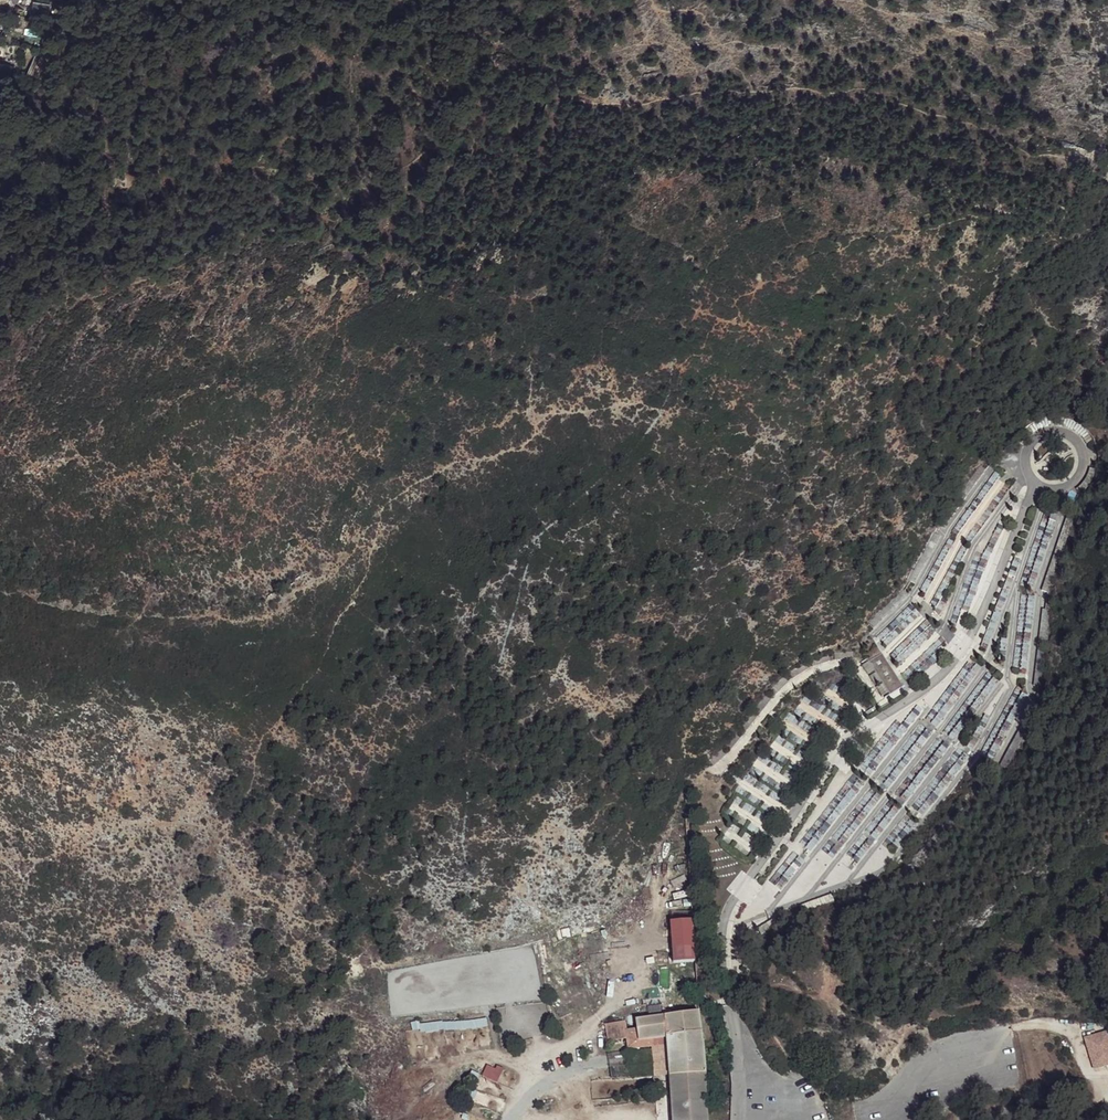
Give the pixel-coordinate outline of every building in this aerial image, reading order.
[(33,2),(31,13),(48,17),(50,5),(33,2)] [(677,956),(693,954),(689,913),(672,915),(677,956)] [(677,1018),(678,1029),(669,1030),(669,1039),(675,1119),(709,1119),(707,1082),(708,1082),(700,1006),(689,1007),(690,1016),(677,1017),(677,1018)] [(690,1016),(689,1007),(650,1011),(651,1019),(663,1017),(664,1020),(677,1018),(677,1017),(690,1016)] [(636,1012),(637,1020),(651,1019),(650,1011),(636,1012)] [(635,1020),(636,1032),(637,1035),(669,1030),(678,1029),(677,1018),(664,1020),(663,1017),(651,1019),(637,1020),(635,1020)] [(606,1022),(607,1035),(628,1033),(627,1021),(606,1022)] [(1083,1036),(1093,1069),(1107,1065),(1107,1032),(1107,1029),(1083,1036)] [(669,1030),(637,1035),(636,1032),(628,1033),(628,1042),(669,1039),(669,1030)] [(482,1076),(497,1082),(502,1070),(487,1064),(482,1076)]
